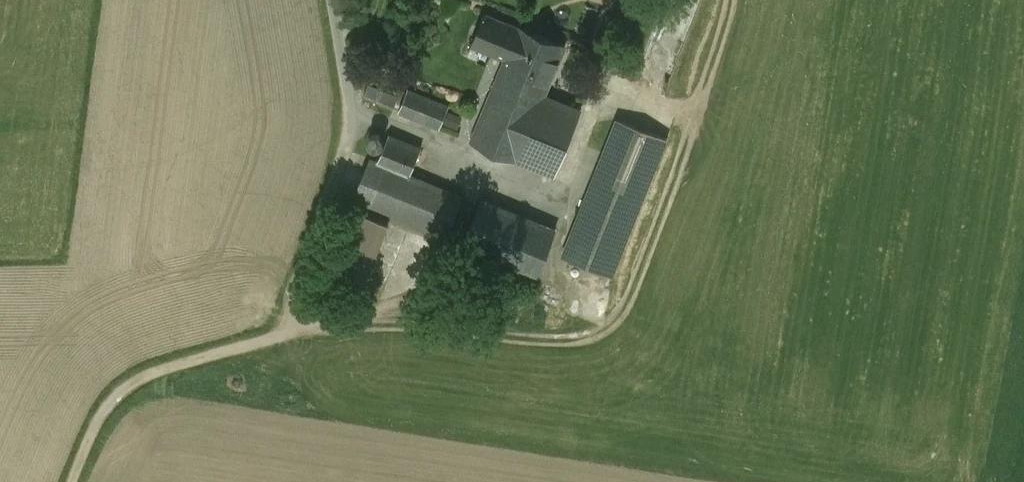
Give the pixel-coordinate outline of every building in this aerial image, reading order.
[(518,28),(485,14),(475,38),(508,52),(518,28)] [(564,46),(518,27),(508,52),(498,76),(544,95),(564,46)] [(544,95),(498,76),(471,141),(554,175),(580,111),(580,110),(544,95)] [(398,97),(368,85),(363,96),(393,108),(398,97)] [(448,105),(408,89),(398,111),(439,128),(448,105)] [(666,138),(617,118),(561,257),(611,277),(666,138)] [(420,149),(388,136),(377,163),(369,159),(353,199),(446,238),(462,198),(409,176),(420,149)] [(379,152),(380,149),(379,146),(377,144),(375,142),(372,142),(369,142),(367,144),(365,146),(364,149),(365,152),(367,155),(369,156),(372,157),(375,156),(377,154),(379,152)] [(555,231),(481,200),(463,245),(537,276),(555,231)] [(388,225),(355,211),(326,280),(359,294),(388,225)]
